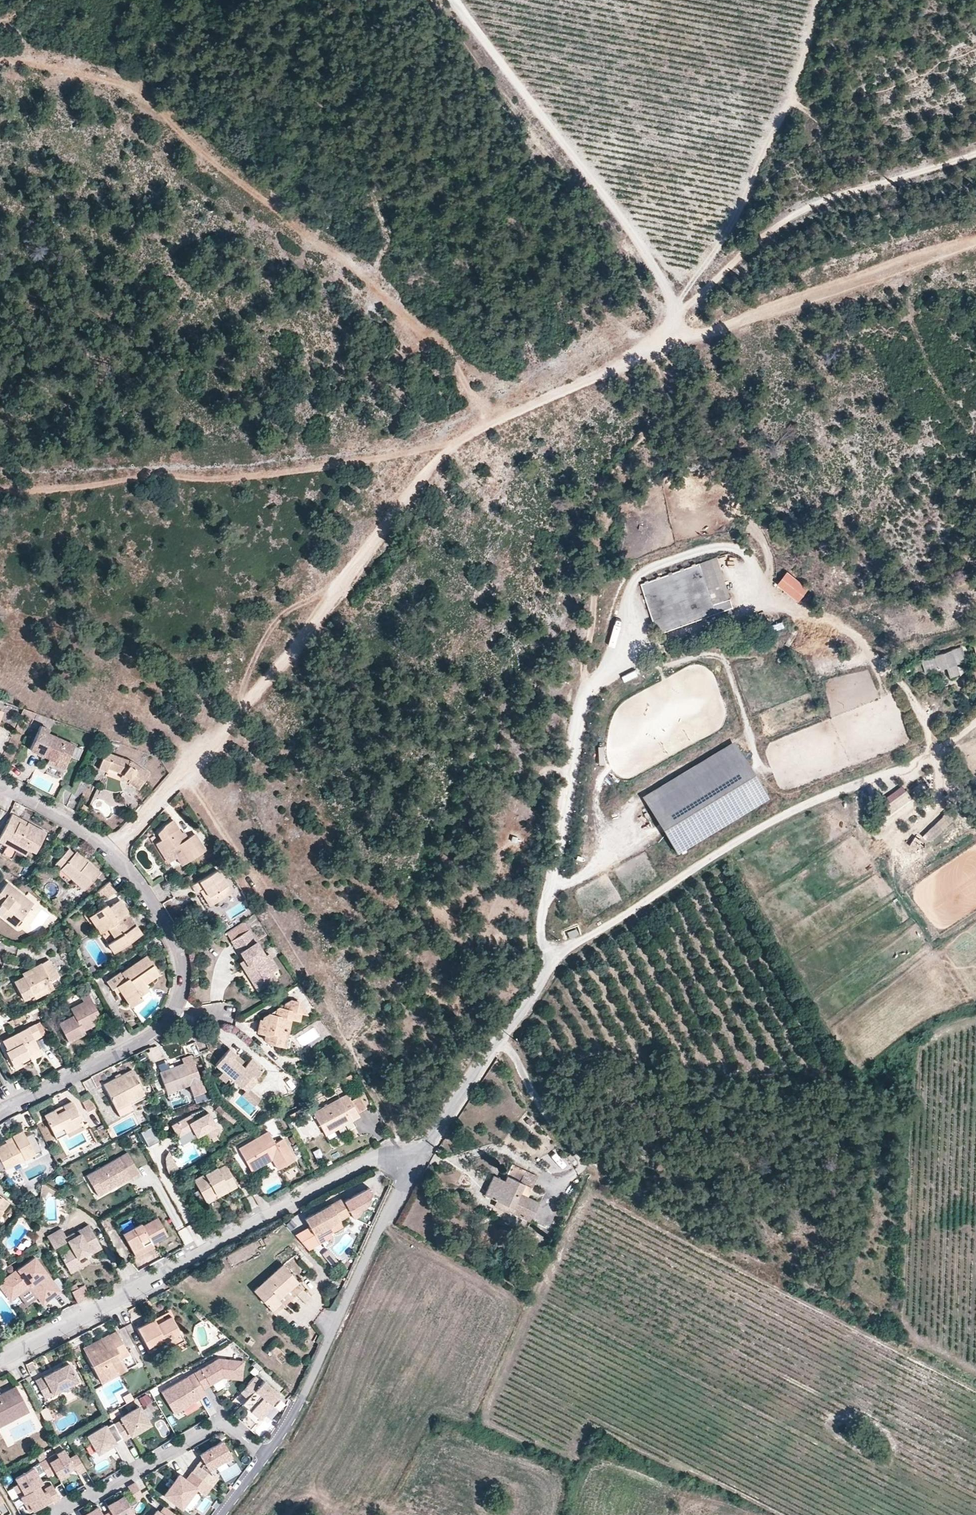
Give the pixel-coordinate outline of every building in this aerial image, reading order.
[(734,607),(717,558),(699,564),(716,614),(734,607)] [(716,614),(699,564),(640,584),(657,634),(716,614)] [(809,589),(787,572),(777,584),(799,601),(809,589)] [(781,619),(772,623),(775,629),(784,626),(781,619)] [(964,661),(959,647),(919,659),(924,673),(947,666),(949,675),(957,673),(954,664),(964,661)] [(912,671),(908,664),(902,667),(906,674),(912,671)] [(624,680),(637,675),(635,668),(621,673),(624,680)] [(31,717),(34,711),(22,706),(19,713),(31,717)] [(73,744),(46,731),(48,728),(39,724),(28,748),(47,757),(55,760),(53,763),(62,768),(68,755),(73,744)] [(767,798),(733,742),(640,797),(674,853),(767,798)] [(82,748),(73,744),(68,755),(77,759),(82,748)] [(148,772),(131,760),(104,751),(97,768),(106,771),(107,768),(121,773),(128,778),(126,781),(137,788),(148,772)] [(882,805),(904,789),(900,784),(878,801),(882,805)] [(877,821),(910,797),(904,789),(882,805),(871,813),(877,821)] [(85,812),(88,807),(82,803),(79,809),(85,812)] [(931,838),(955,817),(948,809),(924,831),(931,838)] [(45,831),(26,821),(24,824),(18,820),(19,817),(11,812),(0,832),(0,841),(5,844),(8,837),(27,848),(34,851),(45,831)] [(204,849),(194,833),(187,837),(184,839),(180,832),(172,819),(164,824),(157,832),(160,839),(154,842),(162,853),(170,848),(176,856),(180,864),(204,849)] [(914,851),(922,841),(914,835),(906,845),(914,851)] [(27,848),(8,837),(5,844),(24,854),(27,848)] [(98,872),(86,861),(84,863),(72,853),(67,848),(54,862),(83,889),(98,872)] [(176,856),(170,848),(162,853),(167,861),(176,856)] [(86,861),(74,850),(72,853),(84,863),(86,861)] [(230,891),(216,869),(191,884),(196,892),(199,890),(203,888),(213,903),(230,891)] [(6,881),(0,888),(0,914),(5,918),(11,912),(19,918),(32,902),(6,881)] [(96,889),(104,902),(117,894),(110,881),(96,889)] [(213,903),(203,888),(199,890),(208,905),(213,903)] [(135,924),(134,924),(126,912),(127,911),(119,898),(107,906),(105,904),(94,911),(98,918),(100,917),(107,926),(114,937),(107,942),(113,951),(141,932),(135,924)] [(107,926),(100,917),(98,918),(94,911),(88,915),(99,932),(107,926)] [(13,925),(19,918),(11,912),(5,918),(13,925)] [(230,940),(248,930),(242,921),(225,932),(230,940)] [(277,968),(267,953),(264,955),(248,930),(230,940),(238,953),(239,952),(243,959),(251,971),(246,973),(257,990),(269,983),(264,976),(271,971),(277,968)] [(144,982),(158,972),(146,954),(121,971),(120,970),(106,980),(111,987),(112,987),(116,984),(119,989),(130,1005),(141,997),(139,994),(135,988),(144,982)] [(50,980),(58,976),(49,958),(31,967),(33,970),(24,975),(14,980),(23,999),(33,993),(52,983),(50,980)] [(251,971),(243,959),(239,961),(246,973),(251,971)] [(24,975),(33,970),(31,967),(22,972),(24,975)] [(276,978),(271,971),(264,976),(269,983),(276,978)] [(148,988),(144,982),(135,988),(139,994),(148,988)] [(35,997),(54,987),(52,983),(33,993),(35,997)] [(102,1019),(89,994),(82,998),(84,1001),(71,1008),(74,1015),(59,1022),(68,1041),(85,1032),(84,1029),(83,1027),(95,1021),(96,1023),(102,1019)] [(287,1030),(290,1019),(298,1021),(300,1013),(305,1014),(297,1001),(290,999),(259,1019),(257,1033),(264,1034),(263,1039),(268,1043),(273,1044),(276,1034),(280,1035),(282,1029),(287,1030)] [(50,1007),(47,1002),(39,1006),(42,1011),(50,1007)] [(10,1025),(26,1018),(23,1013),(13,1018),(8,1021),(10,1025)] [(225,1027),(228,1015),(221,1014),(218,1026),(225,1027)] [(46,1032),(40,1021),(35,1023),(41,1035),(46,1032)] [(84,1029),(96,1023),(95,1021),(83,1027),(84,1029)] [(38,1046),(34,1038),(41,1035),(35,1023),(2,1040),(7,1050),(6,1050),(12,1062),(28,1054),(27,1052),(38,1046)] [(286,1036),(287,1030),(282,1029),(280,1035),(276,1034),(273,1044),(288,1048),(290,1037),(286,1036)] [(42,1053),(38,1046),(27,1052),(28,1054),(31,1058),(31,1059),(42,1053)] [(253,1076),(261,1067),(249,1056),(245,1061),(241,1065),(231,1056),(234,1052),(228,1046),(214,1062),(221,1069),(227,1074),(239,1084),(249,1072),(253,1076)] [(245,1061),(234,1052),(231,1056),(241,1065),(245,1061)] [(24,1064),(23,1062),(31,1058),(28,1054),(12,1062),(15,1069),(24,1064)] [(204,1090),(190,1055),(181,1058),(183,1063),(158,1072),(166,1092),(176,1088),(188,1084),(192,1094),(204,1090)] [(143,1093),(131,1069),(102,1083),(115,1108),(128,1101),(143,1093)] [(227,1074),(221,1069),(217,1074),(223,1080),(227,1074)] [(247,1086),(255,1077),(253,1076),(249,1072),(239,1084),(244,1089),(247,1086)] [(353,1081),(349,1075),(340,1080),(344,1086),(353,1081)] [(259,1097),(247,1086),(244,1089),(240,1093),(253,1104),(259,1097)] [(179,1096),(176,1088),(166,1092),(169,1100),(179,1096)] [(94,1106),(87,1093),(79,1097),(87,1111),(94,1106)] [(350,1101),(346,1094),(313,1112),(322,1129),(333,1123),(336,1128),(359,1116),(357,1112),(350,1101)] [(365,1108),(358,1096),(350,1101),(357,1112),(365,1108)] [(82,1122),(71,1101),(62,1105),(64,1108),(55,1112),(54,1109),(43,1114),(55,1138),(65,1133),(64,1131),(82,1122)] [(131,1107),(128,1101),(115,1108),(118,1114),(131,1107)] [(237,1117),(220,1103),(215,1109),(232,1123),(237,1117)] [(311,1110),(308,1104),(301,1108),(305,1114),(311,1110)] [(299,1118),(295,1111),(289,1114),(293,1121),(295,1120),(299,1118)] [(220,1132),(208,1112),(193,1120),(190,1114),(171,1125),(181,1144),(198,1135),(203,1132),(207,1139),(220,1132)] [(67,1136),(85,1127),(82,1122),(64,1131),(65,1133),(67,1136)] [(325,1135),(336,1128),(333,1123),(322,1129),(325,1135)] [(154,1138),(149,1127),(138,1133),(143,1144),(154,1138)] [(21,1130),(11,1135),(11,1136),(12,1138),(5,1142),(0,1144),(0,1162),(3,1168),(33,1153),(21,1130)] [(294,1159),(282,1138),(274,1143),(268,1131),(238,1148),(248,1165),(268,1153),(272,1159),(277,1169),(294,1159)] [(207,1139),(203,1132),(198,1135),(202,1142),(207,1139)] [(50,1151),(47,1145),(38,1150),(42,1156),(50,1151)] [(546,1154),(552,1174),(567,1170),(561,1149),(546,1154)] [(178,1167),(169,1151),(164,1157),(166,1166),(169,1172),(178,1167)] [(128,1174),(136,1169),(127,1152),(86,1175),(91,1185),(98,1181),(101,1187),(112,1182),(114,1185),(129,1176),(128,1174)] [(251,1171),(272,1159),(268,1153),(248,1165),(251,1171)] [(236,1186),(222,1160),(215,1164),(216,1167),(193,1179),(204,1199),(226,1187),(228,1190),(236,1186)] [(527,1197),(518,1193),(523,1183),(531,1187),(532,1188),(537,1177),(512,1165),(504,1181),(493,1176),(484,1195),(496,1200),(510,1207),(508,1211),(530,1221),(539,1203),(527,1197)] [(101,1187),(98,1181),(91,1185),(97,1194),(114,1185),(112,1182),(101,1187)] [(57,1193),(40,1183),(39,1195),(44,1198),(47,1192),(55,1197),(57,1193)] [(527,1197),(531,1187),(523,1183),(518,1193),(527,1197)] [(206,1203),(228,1190),(226,1187),(204,1199),(206,1203)] [(368,1187),(343,1201),(351,1214),(353,1217),(359,1214),(360,1209),(365,1206),(370,1190),(368,1187)] [(0,1195),(0,1212),(8,1201),(0,1195)] [(339,1221),(351,1214),(342,1198),(305,1219),(310,1228),(314,1235),(339,1221)] [(510,1207),(496,1200),(493,1206),(508,1213),(508,1211),(510,1207)] [(151,1242),(166,1234),(156,1217),(141,1225),(140,1222),(122,1232),(134,1255),(152,1245),(151,1242)] [(112,1228),(107,1219),(100,1223),(105,1232),(112,1228)] [(292,1230),(298,1225),(292,1219),(287,1224),(292,1230)] [(332,1237),(330,1234),(343,1227),(339,1221),(314,1235),(319,1244),(332,1237)] [(100,1247),(87,1224),(77,1230),(78,1233),(74,1235),(72,1232),(65,1236),(60,1228),(46,1236),(52,1248),(66,1240),(70,1247),(58,1254),(66,1267),(77,1260),(76,1258),(84,1253),(89,1250),(91,1253),(100,1247)] [(530,1237),(534,1229),(528,1225),(523,1234),(530,1237)] [(314,1235),(310,1228),(295,1236),(309,1251),(319,1244),(314,1235)] [(329,1248),(323,1253),(333,1264),(338,1259),(329,1248)] [(33,1256),(0,1281),(0,1288),(9,1300),(17,1294),(28,1285),(36,1296),(41,1303),(59,1290),(33,1256)] [(69,1272),(89,1262),(87,1258),(78,1263),(77,1260),(66,1267),(69,1272)] [(278,1300),(298,1282),(283,1265),(254,1291),(271,1311),(281,1302),(278,1300)] [(274,1314),(304,1288),(298,1282),(278,1300),(281,1302),(271,1311),(274,1314)] [(36,1296),(28,1285),(17,1294),(25,1305),(36,1296)] [(88,1296),(82,1285),(76,1288),(70,1291),(76,1303),(88,1296)] [(163,1338),(166,1347),(184,1339),(172,1315),(158,1323),(155,1319),(138,1327),(148,1345),(163,1338)] [(116,1331),(109,1335),(111,1338),(85,1352),(99,1383),(117,1374),(111,1363),(122,1358),(129,1354),(116,1331)] [(111,1338),(109,1335),(84,1349),(85,1352),(111,1338)] [(127,1369),(122,1358),(111,1363),(117,1374),(127,1369)] [(242,1380),(244,1361),(219,1358),(194,1373),(203,1389),(223,1377),(223,1375),(227,1376),(227,1378),(242,1380)] [(77,1380),(67,1363),(36,1381),(46,1398),(77,1380)] [(254,1376),(259,1371),(254,1367),(250,1372),(254,1376)] [(203,1389),(194,1373),(161,1392),(174,1414),(207,1394),(203,1389)] [(271,1404),(279,1394),(263,1380),(261,1382),(255,1376),(240,1392),(247,1398),(255,1405),(250,1411),(260,1420),(272,1406),(271,1404)] [(9,1416),(12,1421),(28,1411),(16,1388),(0,1396),(0,1421),(9,1416)] [(151,1402),(147,1395),(139,1400),(143,1406),(151,1402)] [(255,1405),(247,1398),(242,1404),(250,1411),(255,1405)] [(39,1410),(44,1420),(50,1417),(46,1407),(39,1410)] [(123,1440),(150,1424),(139,1407),(121,1418),(122,1420),(114,1424),(122,1438),(123,1440)] [(0,1421),(0,1427),(12,1421),(9,1416),(0,1421)] [(114,1424),(113,1423),(106,1427),(105,1425),(88,1436),(98,1453),(122,1438),(114,1424)] [(208,1469),(231,1456),(222,1441),(200,1454),(202,1458),(204,1462),(200,1467),(197,1464),(192,1472),(206,1482),(211,1474),(208,1469)] [(85,1470),(76,1455),(70,1459),(63,1449),(47,1459),(55,1472),(59,1479),(68,1474),(67,1472),(74,1468),(78,1474),(85,1470)] [(47,1459),(43,1452),(36,1456),(40,1463),(47,1459)] [(55,1472),(47,1459),(40,1463),(44,1471),(47,1476),(55,1472)] [(44,1471),(40,1463),(33,1467),(38,1475),(44,1471)] [(38,1475),(33,1467),(15,1478),(18,1484),(13,1487),(19,1497),(20,1496),(38,1486),(42,1483),(38,1475)] [(204,1495),(211,1486),(206,1482),(192,1472),(186,1480),(178,1475),(174,1481),(170,1479),(165,1485),(169,1487),(164,1495),(181,1508),(195,1488),(204,1495)] [(212,1487),(218,1479),(211,1474),(206,1482),(211,1486),(212,1487)] [(143,1496),(135,1483),(128,1487),(134,1498),(136,1500),(143,1496)] [(60,1499),(52,1485),(45,1489),(46,1491),(51,1500),(53,1503),(60,1499)] [(51,1500),(46,1491),(42,1493),(38,1486),(20,1496),(30,1512),(51,1500)] [(123,1496),(107,1505),(111,1511),(113,1514),(131,1514),(134,1513),(130,1507),(127,1502),(123,1496)] [(136,1500),(134,1498),(127,1502),(130,1507),(137,1502),(136,1500)] [(98,1506),(83,1514),(103,1514),(98,1506)] [(165,1506),(160,1513),(156,1510),(153,1514),(176,1514),(165,1506)]
